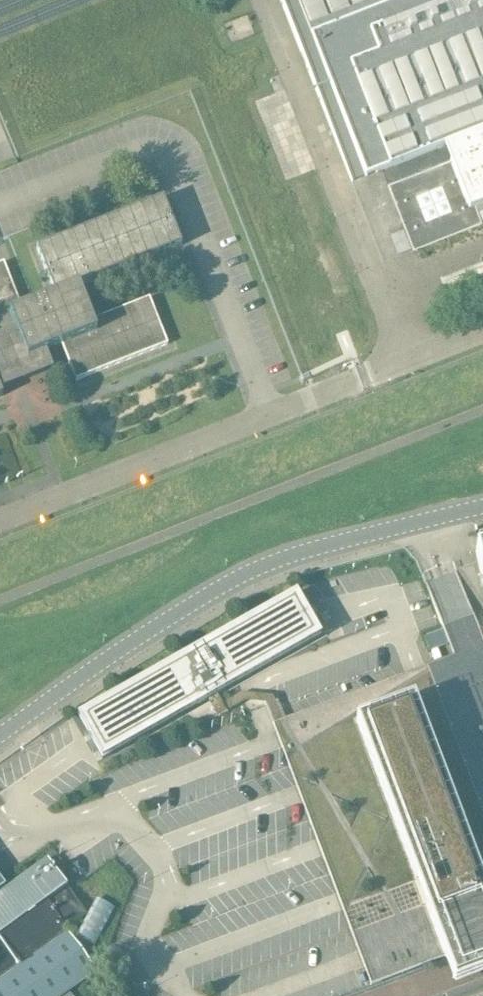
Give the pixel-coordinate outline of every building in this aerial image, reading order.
[(351,183),(382,263),(413,251),(452,235),(482,223),(476,206),(482,203),(482,0),(280,0),(351,183)] [(79,286),(182,246),(164,200),(37,249),(55,296),(21,309),(4,263),(0,264),(0,385),(10,381),(10,382),(11,383),(12,383),(12,384),(13,384),(14,385),(16,384),(18,384),(19,383),(20,382),(21,382),(21,381),(21,380),(21,379),(21,377),(21,376),(45,367),(40,355),(62,347),(75,381),(168,345),(149,298),(92,321),(79,286)] [(482,283),(482,262),(443,275),(449,294),(482,283)] [(456,571),(455,572),(447,575),(433,579),(426,582),(425,582),(454,658),(426,668),(272,726),(370,987),(421,968),(429,965),(444,959),(482,945),(482,644),(456,571)] [(296,593),(78,716),(88,734),(98,751),(102,759),(320,636),(316,629),(307,612),(296,593)] [(98,899),(80,935),(98,944),(115,908),(98,899)]
